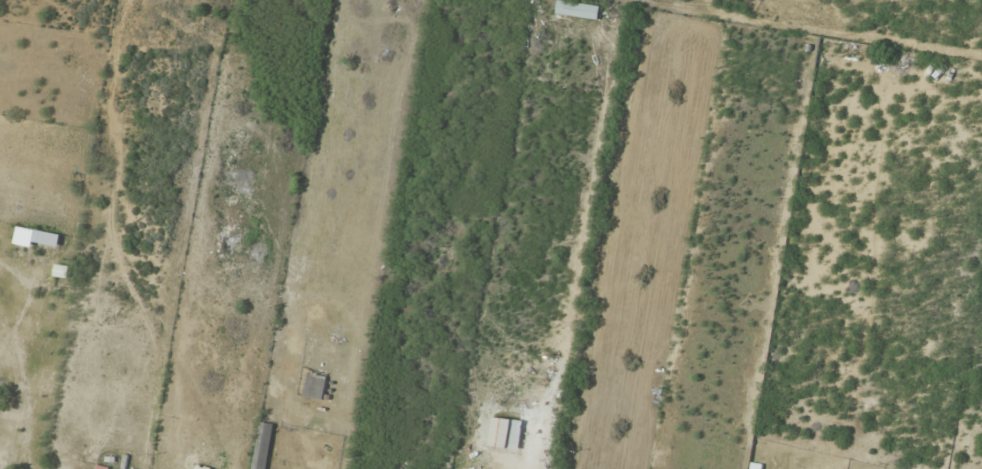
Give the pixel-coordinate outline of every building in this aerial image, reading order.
[(829,52),(874,60),(876,47),(819,38),(815,65),(827,66),(829,52)] [(69,267),(54,265),(53,277),(68,279),(69,267)] [(321,400),(327,375),(307,371),(302,396),(321,400)] [(519,451),(523,421),(510,419),(506,449),(519,451)] [(272,424),(259,422),(252,468),(265,468),(272,424)]
